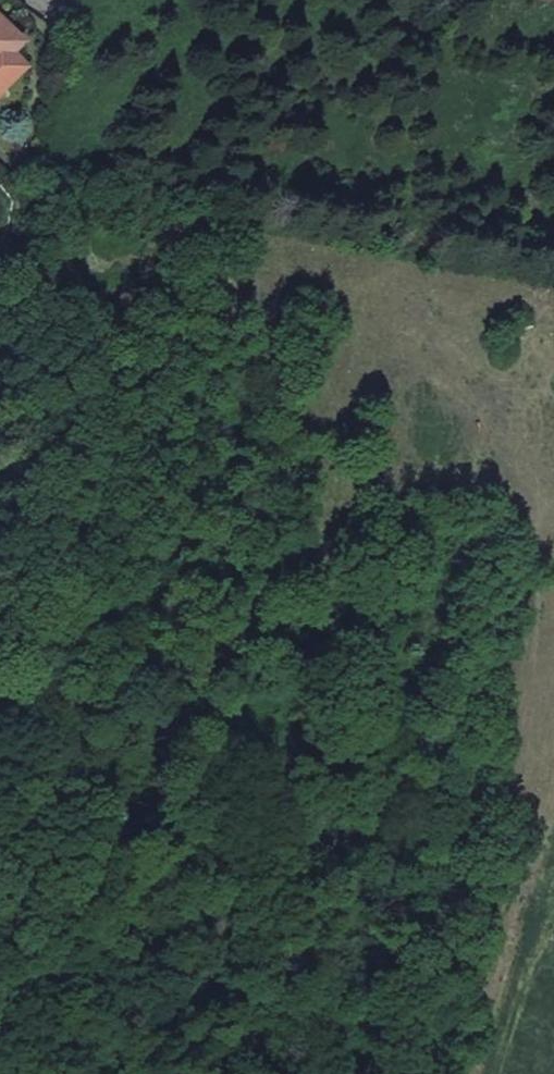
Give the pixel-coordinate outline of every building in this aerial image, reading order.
[(27,68),(12,53),(19,46),(0,27),(0,96),(27,68)]
